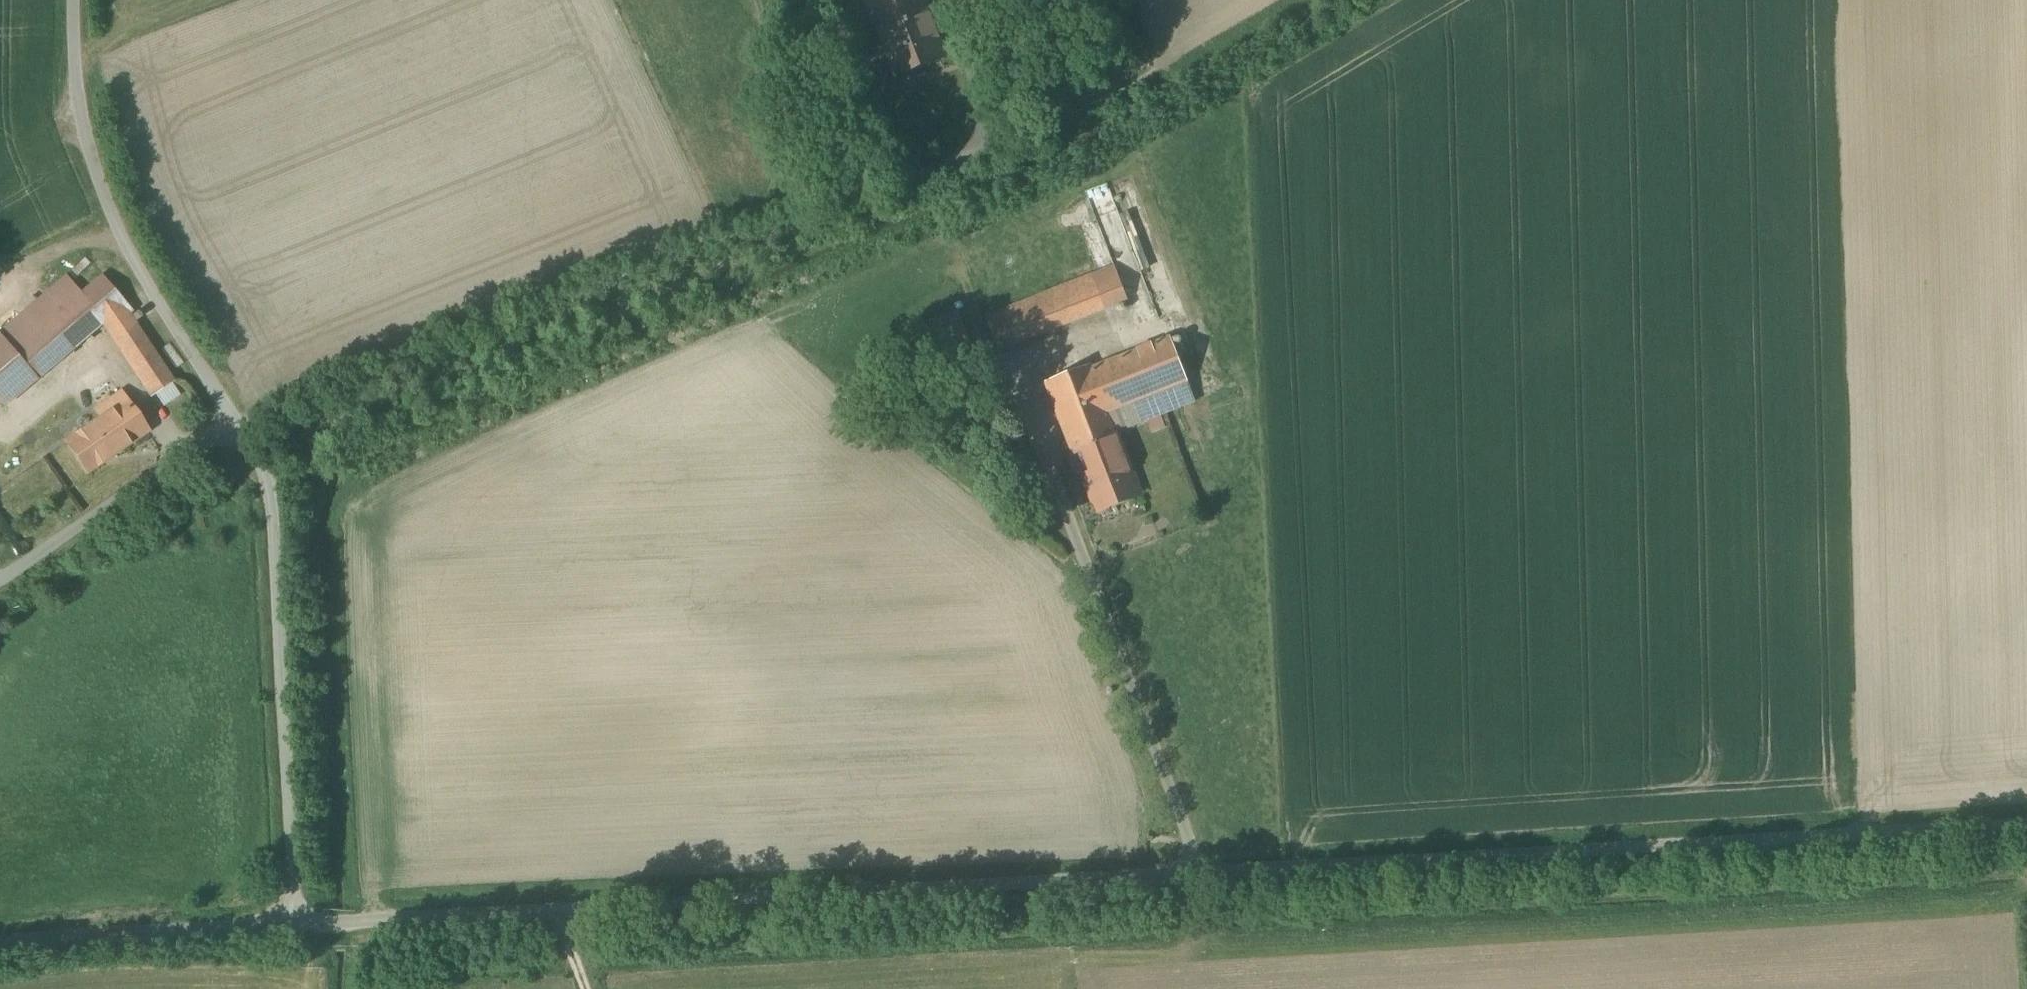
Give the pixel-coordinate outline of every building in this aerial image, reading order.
[(898,77),(946,58),(924,0),(868,0),(898,77)] [(1129,300),(1116,269),(986,318),(999,350),(1129,300)] [(126,304),(105,279),(84,297),(68,278),(0,336),(0,399),(6,406),(104,323),(126,304)] [(126,304),(104,323),(153,396),(174,382),(129,315),(132,311),(126,304)] [(1170,337),(1047,383),(1074,454),(1085,450),(1090,464),(1088,465),(1087,467),(1090,475),(1088,477),(1091,486),(1089,489),(1093,501),(1097,502),(1100,511),(1102,510),(1101,508),(1116,502),(1117,505),(1142,495),(1114,429),(1119,431),(1147,421),(1151,433),(1164,428),(1159,416),(1166,413),(1196,402),(1170,337)] [(148,432),(121,395),(98,412),(104,419),(68,443),(88,472),(148,432)]
